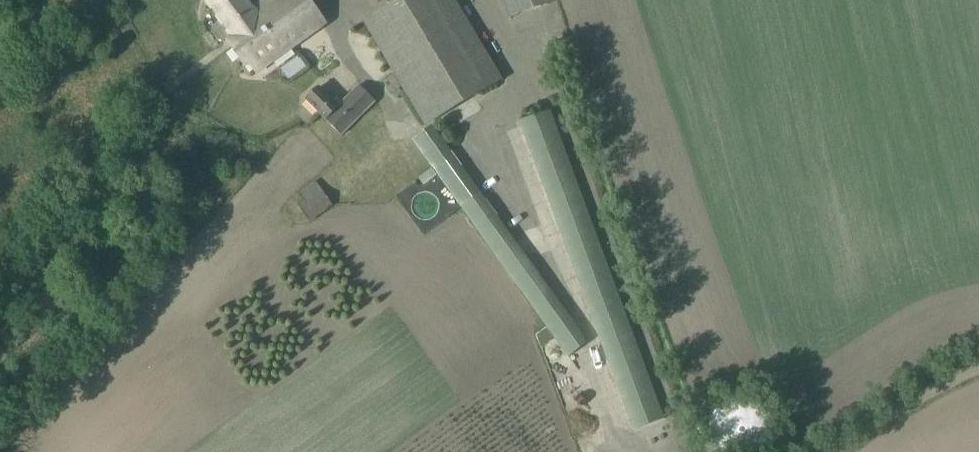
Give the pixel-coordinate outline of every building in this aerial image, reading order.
[(212,33),(218,41),(224,42),(226,41),(231,38),(233,42),(246,32),(244,29),(261,18),(255,10),(256,10),(250,0),(211,0),(206,4),(220,22),(213,27),(212,33)] [(246,69),(250,66),(254,71),(322,24),(305,0),(270,0),(256,10),(255,10),(261,18),(244,29),(246,32),(233,42),(231,38),(226,41),(246,69)] [(366,24),(426,126),(502,80),(455,0),(405,0),(366,24)] [(558,0),(503,0),(510,19),(558,2),(558,0)] [(339,105),(320,87),(306,100),(342,137),(376,103),(359,85),(339,105)] [(521,122),(634,431),(665,419),(552,110),(521,122)] [(424,187),(437,177),(568,358),(588,344),(446,148),(430,127),(411,141),(427,162),(432,169),(418,179),(424,187)] [(299,193),(305,201),(298,206),(310,223),(333,207),(315,181),(299,193)] [(716,451),(769,451),(770,450),(774,443),(776,433),(775,424),(771,415),(765,407),(754,400),(744,398),(736,399),(728,402),(719,408),(714,416),(711,422),(709,431),(710,438),(712,445),(716,451)]
